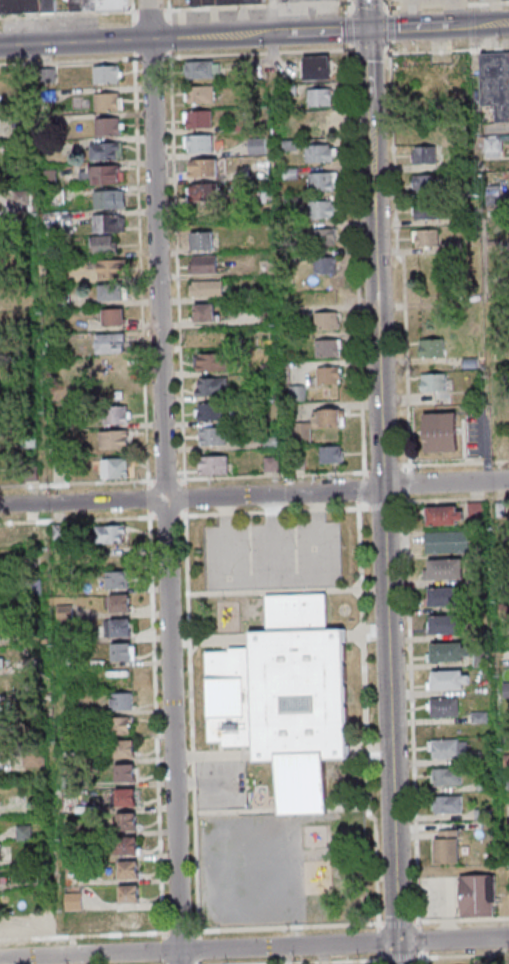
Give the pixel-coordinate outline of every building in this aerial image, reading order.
[(56,0),(0,0),(0,14),(56,14),(56,0)] [(130,0),(69,0),(69,11),(130,10),(130,0)] [(482,106),(496,105),(496,122),(508,121),(508,52),(481,52),(482,106)] [(330,55),(303,55),(303,79),(330,79),(330,55)] [(219,77),(219,60),(186,60),(186,77),(219,77)] [(95,82),(122,82),(122,66),(95,66),(95,82)] [(215,85),(186,85),(186,103),(215,103),(215,85)] [(332,105),(332,88),(309,88),(309,105),(332,105)] [(95,92),(95,109),(123,109),(123,92),(95,92)] [(185,128),(212,128),(212,110),(185,110),(185,128)] [(310,134),(333,134),(333,117),(310,117),(310,134)] [(95,134),(123,134),(123,118),(95,118),(95,134)] [(213,134),(185,134),(185,152),(213,152),(213,134)] [(502,136),(482,136),(482,157),(502,157),(502,136)] [(249,154),(266,154),(266,137),(249,137),(249,154)] [(90,142),(90,159),(122,159),(122,142),(90,142)] [(306,162),(336,162),(336,145),(306,145),(306,162)] [(413,163),(435,163),(435,146),(413,146),(413,163)] [(218,176),(218,159),(188,159),(188,176),(218,176)] [(123,165),(81,166),(81,184),(124,183),(123,165)] [(337,172),(309,172),(309,190),(337,190),(337,172)] [(442,174),(413,174),(413,191),(442,191),(442,174)] [(219,201),(219,183),(191,183),(191,201),(219,201)] [(486,204),(500,204),(500,185),(486,185),(486,204)] [(29,210),(29,190),(15,190),(15,210),(29,210)] [(94,190),(94,208),(125,208),(125,190),(94,190)] [(336,218),(336,200),(310,200),(310,218),(336,218)] [(442,219),(442,204),(414,204),(414,219),(442,219)] [(125,231),(125,214),(92,214),(92,231),(125,231)] [(336,245),(336,228),(314,228),(314,245),(336,245)] [(439,229),(414,229),(414,246),(439,246),(439,229)] [(191,249),(213,249),(213,231),(191,231),(191,249)] [(117,252),(117,235),(93,235),(93,252),(117,252)] [(218,255),(191,255),(191,273),(218,273),(218,255)] [(336,274),(336,256),(314,256),(314,274),(336,274)] [(98,278),(127,278),(127,259),(98,259),(98,278)] [(224,280),(190,280),(190,296),(224,296),(224,280)] [(125,284),(98,284),(98,300),(125,300),(125,284)] [(216,304),(194,304),(194,321),(216,321),(216,304)] [(125,325),(125,308),(102,308),(102,325),(125,325)] [(315,329),(339,329),(339,311),(315,311),(315,329)] [(127,353),(127,333),(97,333),(97,353),(127,353)] [(316,357),(341,357),(341,339),(316,339),(316,357)] [(420,339),(420,356),(444,356),(443,339),(420,339)] [(195,354),(195,370),(226,370),(226,354),(195,354)] [(101,358),(101,375),(128,375),(128,358),(101,358)] [(317,384),(341,384),(341,366),(317,366),(317,384)] [(446,374),(421,374),(421,392),(446,392),(446,374)] [(194,378),(195,395),(228,395),(228,377),(194,378)] [(292,399),(306,399),(306,386),(292,386),(292,399)] [(196,419),(224,419),(224,403),(196,403),(196,419)] [(105,423),(129,423),(129,406),(105,406),(105,423)] [(292,422),(293,442),(312,442),(312,428),(344,427),(344,409),(313,409),(313,421),(292,422)] [(424,412),(424,453),(457,453),(457,412),(424,412)] [(199,427),(199,445),(230,445),(230,427),(199,427)] [(129,448),(129,431),(99,430),(99,448),(129,448)] [(320,445),(320,463),(343,463),(343,445),(320,445)] [(201,474),(229,474),(229,456),(201,456),(201,474)] [(103,458),(103,477),(133,477),(133,458),(103,458)] [(463,525),(463,506),(427,506),(427,525),(463,525)] [(65,525),(54,525),(54,538),(65,538),(65,525)] [(127,525),(97,525),(97,543),(127,543),(127,525)] [(25,527),(25,541),(40,541),(40,527),(25,527)] [(468,533),(426,533),(426,552),(468,552),(468,533)] [(428,559),(428,579),(463,579),(463,559),(428,559)] [(113,574),(132,573),(132,590),(114,590),(113,574)] [(427,587),(427,606),(459,606),(459,587),(427,587)] [(344,629),(349,758),(325,759),(328,812),(278,814),(276,761),(256,762),(255,747),(224,748),(223,742),(210,743),(209,719),(211,718),(210,676),(207,676),(206,653),(231,652),(230,650),(252,649),(251,633),(267,632),(266,596),(327,593),(328,630),(344,629)] [(115,598),(133,597),(134,613),(115,614),(115,598)] [(462,615),(428,615),(428,634),(462,634),(462,615)] [(116,623),(134,622),(135,639),(116,640),(116,623)] [(468,661),(468,642),(431,642),(431,661),(468,661)] [(116,647),(135,646),(136,662),(117,663),(116,647)] [(468,670),(430,670),(430,689),(468,689),(468,670)] [(116,695),(135,694),(136,710),(117,711),(116,695)] [(458,716),(458,697),(430,697),(430,716),(458,716)] [(114,719),(133,718),(134,735),(115,736),(114,719)] [(429,739),(429,758),(466,758),(466,739),(429,739)] [(119,743),(138,742),(139,759),(120,760),(119,743)] [(43,755),(25,755),(25,766),(43,766),(43,755)] [(120,767),(139,766),(139,783),(121,784),(120,767)] [(461,785),(461,768),(432,768),(432,785),(461,785)] [(121,792),(139,791),(140,807),(121,808),(121,792)] [(434,795),(434,813),(462,813),(462,795),(434,795)] [(121,816),(140,815),(141,832),(122,833),(121,816)] [(459,863),(459,829),(435,829),(435,863),(459,863)] [(122,841),(141,840),(142,857),(123,857),(122,841)] [(123,866),(142,865),(143,881),(124,882),(123,866)] [(460,874),(460,917),(496,917),(496,874),(460,874)] [(124,889),(143,888),(143,905),(125,906),(124,889)] [(82,892),(65,892),(65,908),(82,908),(82,892)] [(116,914),(142,913),(143,930),(117,931),(116,914)]
